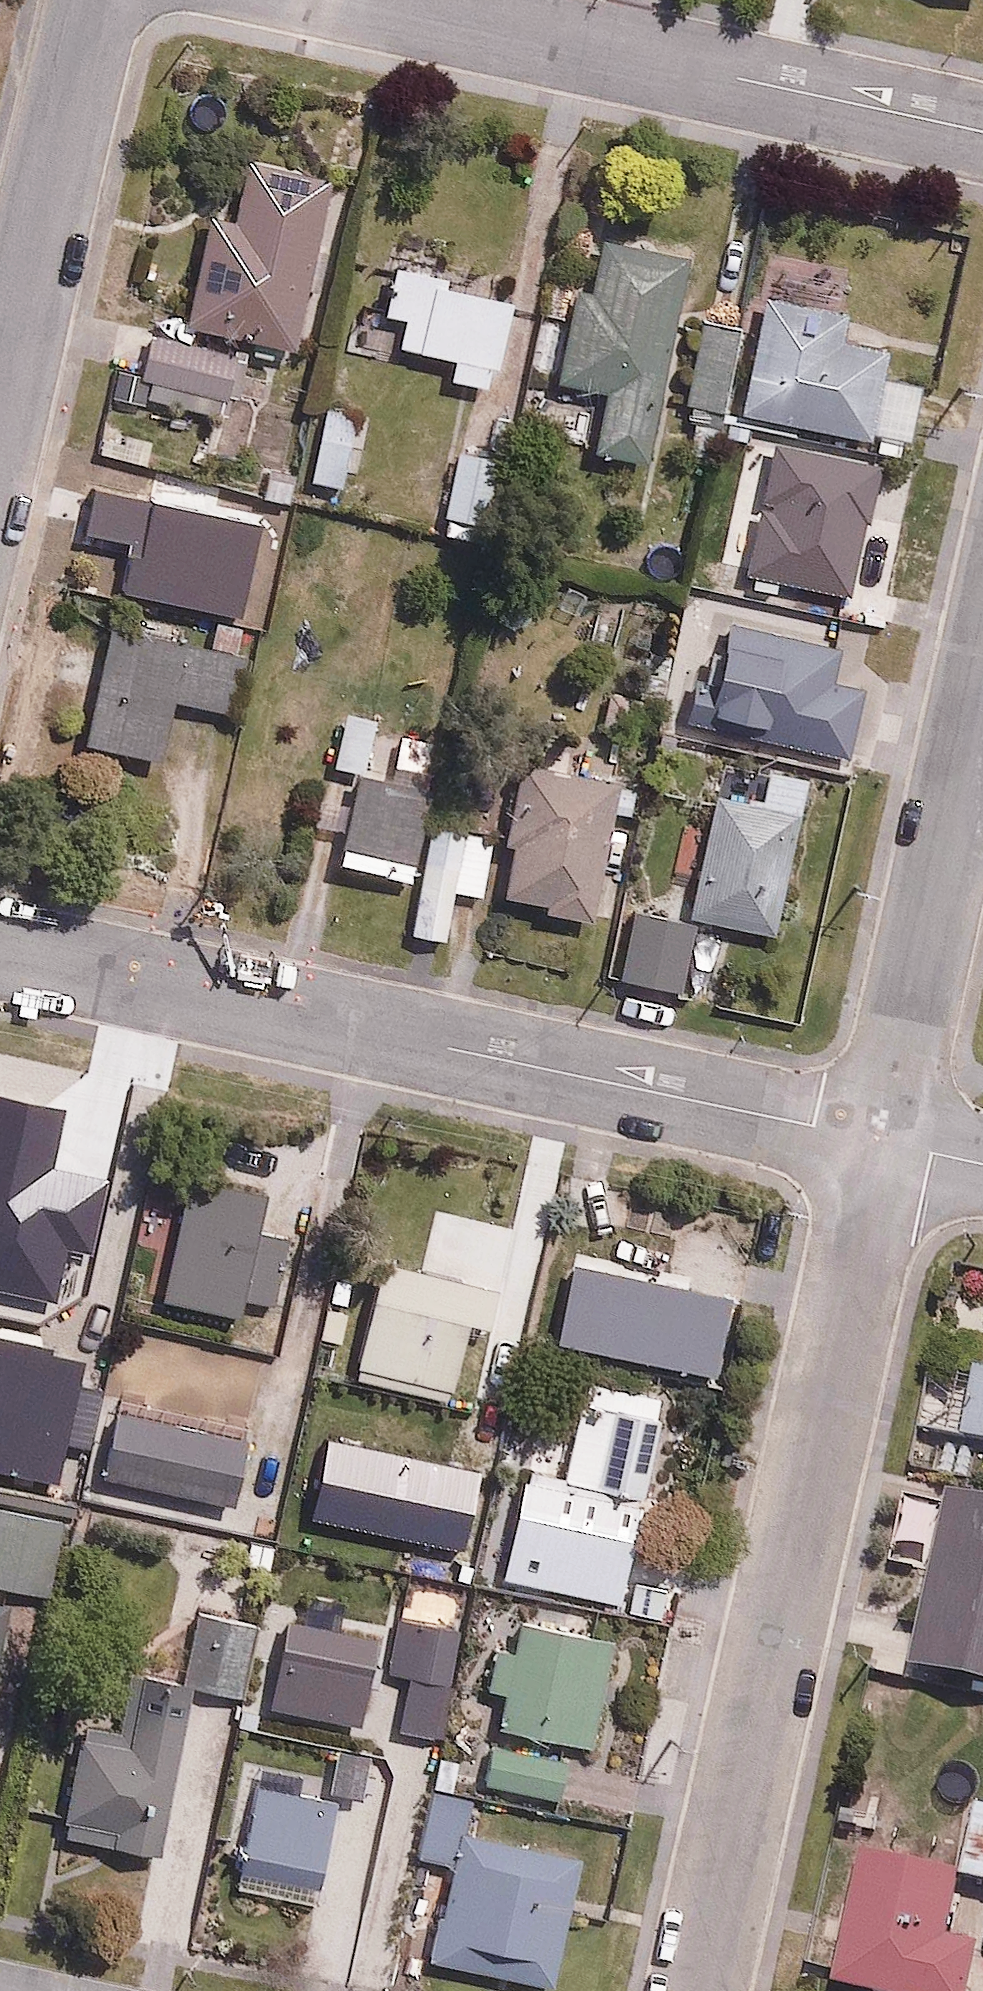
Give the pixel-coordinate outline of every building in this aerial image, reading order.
[(180,326),(295,346),(306,287),(323,290),(330,246),(313,243),(326,175),(254,162),(244,217),(201,210),(180,326)] [(689,256),(600,238),(591,287),(577,284),(559,379),(601,388),(589,448),(648,459),(689,256)] [(405,316),(399,343),(449,353),(445,373),(490,382),(507,295),(383,270),(375,310),(405,316)] [(838,329),(842,308),(761,292),(738,408),(870,434),(889,339),(838,329)] [(723,408),(740,321),(684,310),(667,397),(723,408)] [(121,319),(110,365),(143,372),(138,395),(221,415),(227,392),(237,395),(248,349),(121,319)] [(337,487),(359,412),(325,401),(302,477),(337,487)] [(484,536),(506,456),(457,443),(436,523),(484,536)] [(889,578),(791,558),(782,600),(881,621),(889,578)] [(666,719),(841,759),(858,683),(825,676),(833,638),(692,605),(666,719)] [(238,713),(250,646),(108,621),(87,742),(162,755),(172,701),(238,713)] [(363,767),(374,715),(328,705),(318,757),(363,767)] [(616,775),(518,759),(506,832),(516,833),(506,895),(542,901),(540,911),(593,919),(616,775)] [(775,931),(804,771),(766,764),(762,784),(716,776),(691,916),(775,931)] [(428,817),(434,781),(354,768),(339,865),(418,878),(428,817)] [(486,896),(497,828),(428,817),(418,878),(409,938),(444,944),(452,890),(486,896)] [(680,991),(693,921),(618,907),(605,977),(680,991)] [(0,1246),(0,1341),(37,1346),(51,1254),(0,1246)] [(488,1332),(498,1277),(377,1255),(355,1376),(447,1393),(459,1327),(488,1332)] [(95,1407),(109,1330),(67,1323),(53,1399),(95,1407)] [(500,1410),(514,1359),(468,1347),(455,1398),(500,1410)] [(970,1358),(960,1430),(982,1433),(982,1360),(970,1358)] [(527,1380),(501,1553),(540,1559),(547,1515),(641,1529),(661,1400),(527,1380)] [(382,1467),(391,1423),(341,1413),(331,1457),(382,1467)] [(950,1484),(909,1654),(982,1671),(982,1492),(950,1484)] [(58,1507),(0,1498),(0,1590),(44,1596),(58,1507)] [(376,1584),(366,1677),(403,1681),(398,1727),(446,1732),(462,1593),(376,1584)] [(244,1699),(254,1619),(203,1613),(193,1693),(244,1699)] [(608,1635),(515,1620),(510,1650),(487,1646),(480,1690),(503,1694),(497,1730),(590,1745),(608,1635)] [(165,1849),(180,1718),(123,1712),(119,1753),(69,1747),(59,1837),(165,1849)] [(334,1785),(251,1772),(233,1879),(316,1893),(334,1785)] [(950,1868),(982,1874),(982,1785),(965,1782),(950,1868)] [(554,1988),(578,1859),(464,1838),(472,1798),(427,1790),(415,1857),(449,1863),(430,1965),(554,1988)] [(975,1936),(947,1930),(960,1872),(859,1849),(830,1977),(893,1990),(963,1990),(975,1936)]
